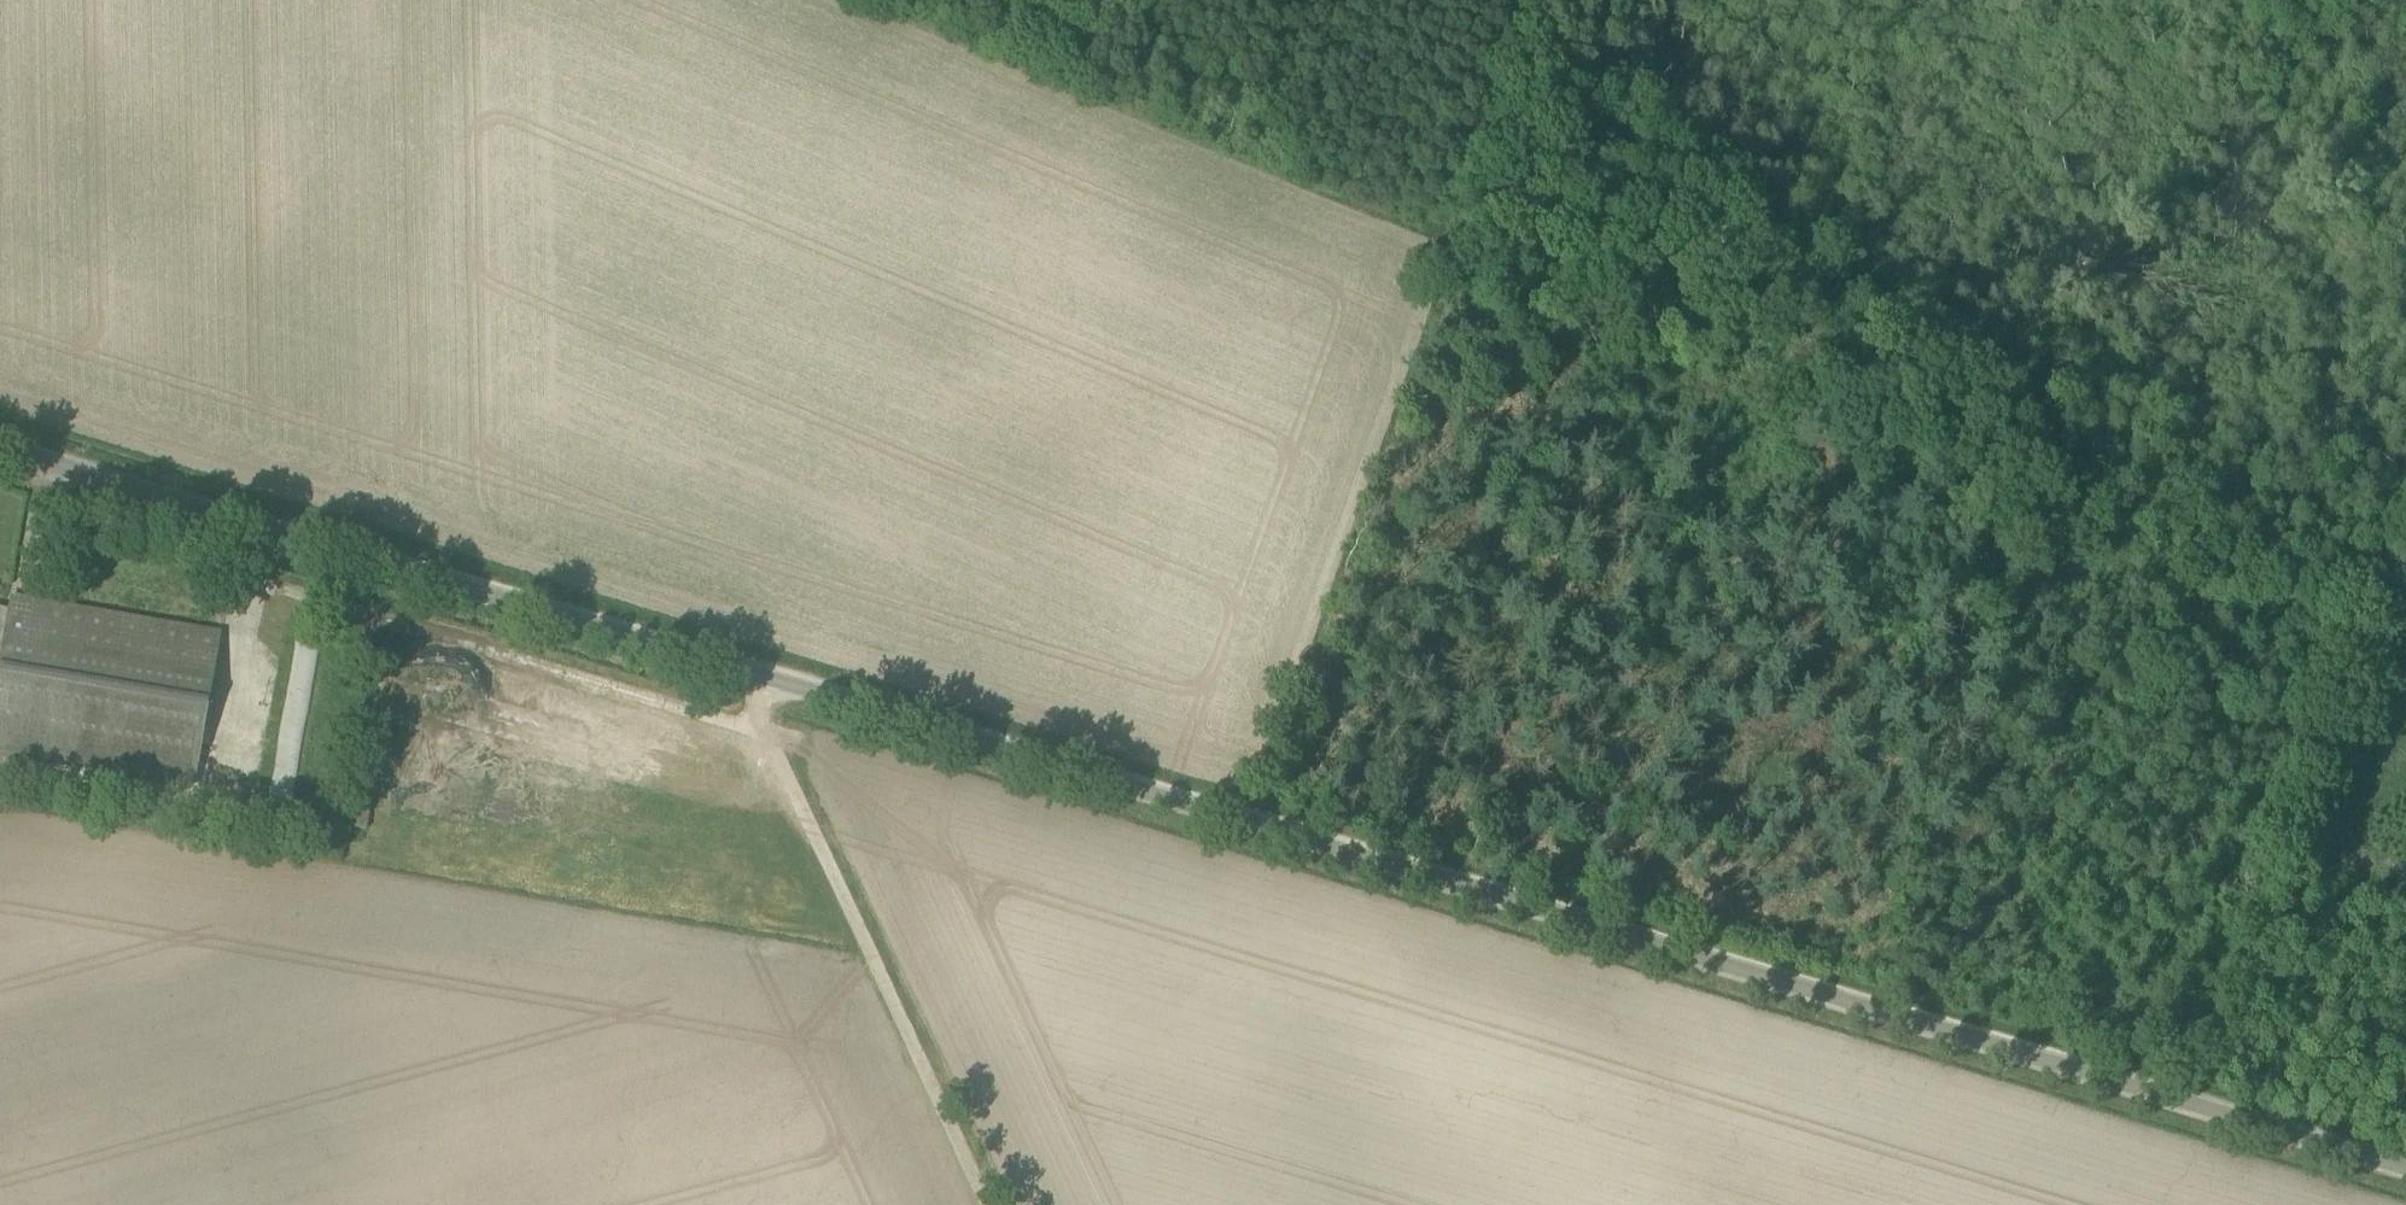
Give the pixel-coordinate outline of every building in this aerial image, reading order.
[(206,716),(220,631),(10,595),(8,608),(5,634),(0,665),(0,749),(194,782),(206,716)] [(8,608),(0,607),(0,633),(5,634),(8,608)]
